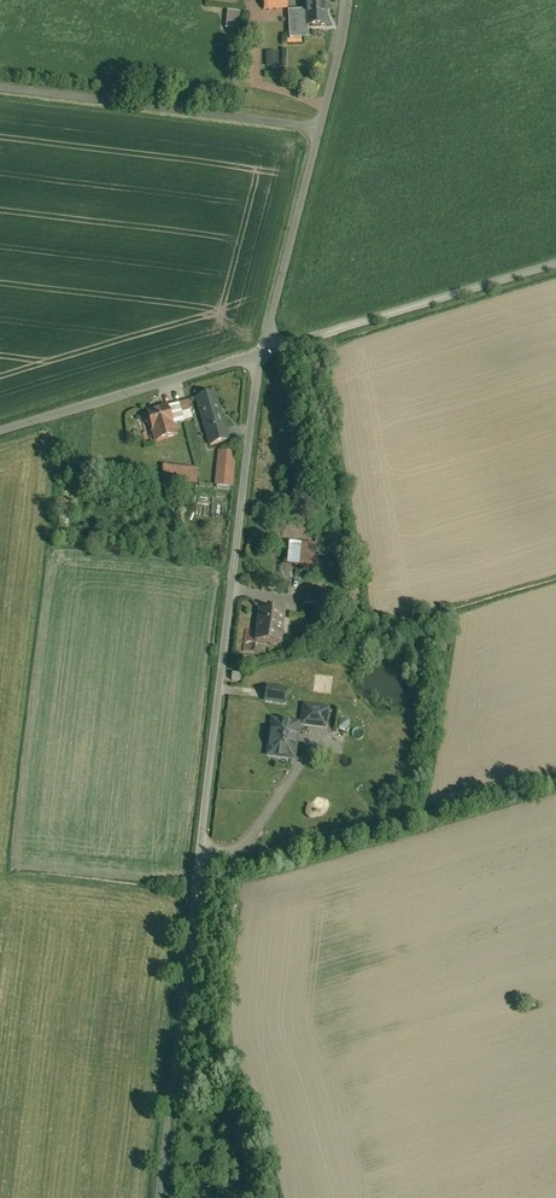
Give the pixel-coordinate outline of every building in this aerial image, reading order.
[(291,0),(268,0),(268,12),(292,11),(291,0)] [(292,12),(310,11),(310,0),(291,0),(292,11),(292,12)] [(331,0),(310,0),(310,11),(311,28),(317,28),(317,30),(325,30),(325,28),(332,27),(331,0)] [(311,28),(310,11),(292,12),(293,39),(311,38),(311,28)] [(245,13),(230,12),(229,30),(244,31),(245,13)] [(282,68),(282,54),(270,54),(270,68),(282,68)] [(220,394),(191,403),(197,423),(202,439),(209,437),(213,452),(236,446),(220,394)] [(171,409),(177,429),(197,423),(191,403),(171,409)] [(171,409),(171,408),(149,414),(159,447),(181,441),(177,429),(171,409)] [(236,491),(240,456),(219,453),(216,489),(236,491)] [(203,470),(167,466),(166,482),(201,486),(203,470)] [(58,501),(57,526),(66,527),(66,501),(58,501)] [(157,521),(144,519),(142,529),(155,531),(157,521)] [(320,548),(305,547),(305,552),(303,570),(318,571),(319,557),(320,548)] [(303,570),(305,552),(294,551),(293,569),(303,570)] [(285,650),(288,617),(260,615),(257,647),(285,650)] [(320,630),(314,631),(311,638),(317,642),(321,640),(323,633),(320,630)] [(289,709),(291,692),(270,689),(268,706),(289,709)] [(303,725),(303,729),(330,733),(333,711),(306,708),(303,725)] [(303,729),(303,725),(274,722),(269,761),(298,765),(303,729)]
